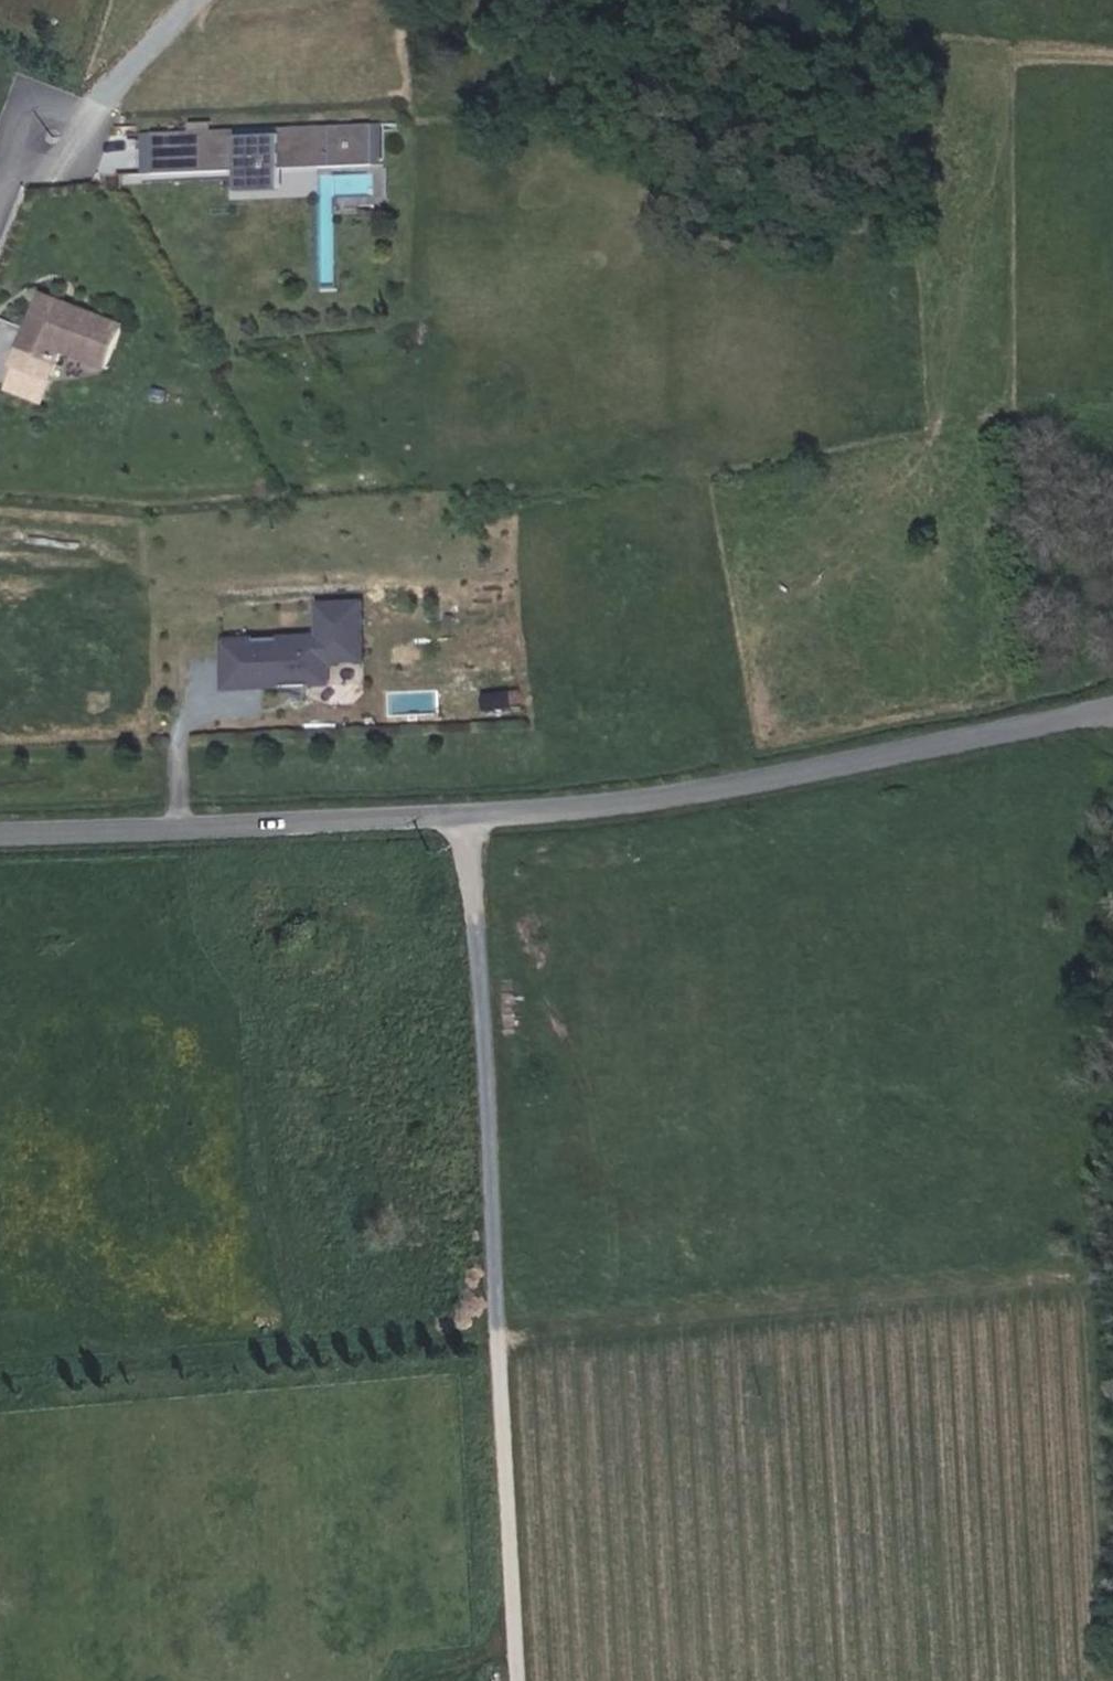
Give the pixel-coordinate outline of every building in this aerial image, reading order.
[(367,124),(149,135),(151,176),(370,165),(367,124)] [(121,322),(39,291),(19,346),(57,360),(61,348),(105,365),(121,322)] [(105,365),(61,348),(57,360),(19,346),(13,362),(55,378),(103,369),(105,365)] [(322,641),(228,647),(229,667),(268,665),(269,693),(287,692),(287,695),(313,703),(316,691),(335,690),(334,667),(368,665),(365,607),(320,610),(322,641)] [(268,665),(229,667),(230,696),(269,693),(268,665)]
